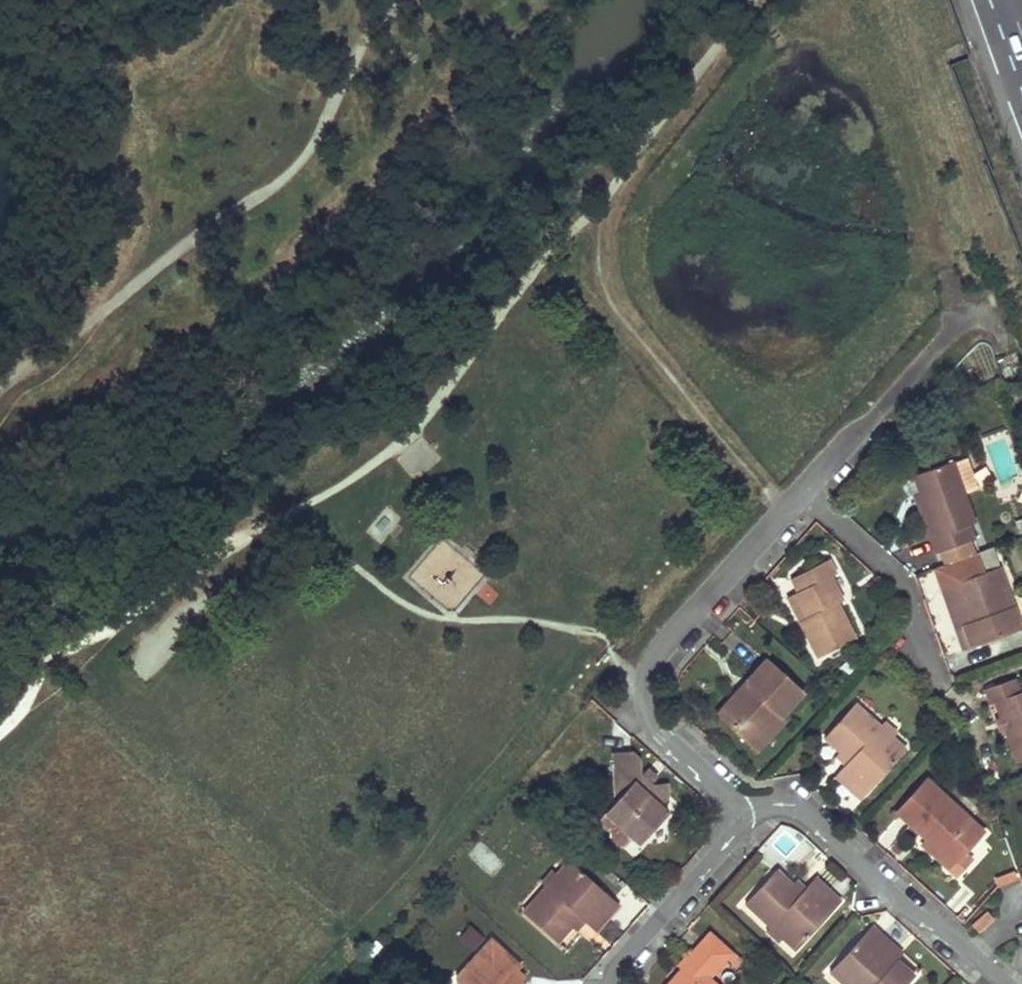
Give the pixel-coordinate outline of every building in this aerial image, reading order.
[(928,538),(933,554),(974,540),(968,525),(974,523),(965,497),(979,492),(968,461),(954,466),(953,462),(920,474),(926,492),(920,494),(935,536),(928,538)] [(926,492),(920,474),(914,476),(920,494),(926,492)] [(456,612),(483,569),(435,539),(408,582),(456,612)] [(986,570),(999,567),(994,548),(981,551),(986,570)] [(837,597),(825,572),(832,568),(825,554),(789,572),(796,586),(789,589),(802,615),(796,617),(814,655),(850,638),(832,600),(837,597)] [(1019,630),(996,568),(939,589),(945,604),(952,601),(970,648),(1019,630)] [(802,615),(789,589),(784,592),(796,617),(802,615)] [(970,648),(952,601),(945,604),(962,651),(970,648)] [(781,712),(802,688),(765,657),(747,677),(747,685),(741,692),(733,692),(730,694),(716,712),(747,739),(759,726),(768,733),(770,731),(785,716),(781,712)] [(1013,679),(985,690),(989,705),(996,703),(1001,718),(1004,727),(1017,763),(1021,761),(1021,694),(1019,695),(1013,679)] [(877,723),(851,700),(820,735),(846,758),(835,769),(850,782),(845,787),(856,798),(902,747),(887,734),(881,740),(870,730),(877,723)] [(877,723),(870,730),(881,740),(887,734),(892,728),(881,718),(877,723)] [(1001,718),(991,722),(994,730),(1004,727),(1001,718)] [(759,726),(747,739),(755,746),(768,733),(759,726)] [(609,773),(612,798),(596,815),(608,826),(609,840),(624,841),(630,833),(636,839),(663,810),(657,803),(663,797),(663,784),(647,783),(644,779),(636,774),(632,771),(633,757),(628,752),(625,747),(607,749),(609,773)] [(644,765),(636,774),(644,779),(651,773),(644,765)] [(850,782),(835,769),(831,774),(845,787),(850,782)] [(980,831),(924,779),(895,811),(924,836),(951,861),(962,850),(980,831)] [(951,861),(924,836),(918,844),(953,874),(969,857),(962,850),(951,861)] [(542,882),(519,908),(552,939),(576,912),(586,921),(599,907),(604,912),(614,899),(566,856),(552,872),(557,878),(548,887),(542,882)] [(552,872),(547,868),(537,878),(542,882),(548,887),(557,878),(552,872)] [(798,891),(773,868),(744,903),(768,923),(772,918),(783,928),(777,934),(794,950),(839,899),(825,887),(821,892),(807,880),(798,891)] [(812,874),(807,880),(821,892),(825,887),(812,874)] [(599,907),(586,921),(591,926),(604,912),(599,907)] [(986,912),(973,924),(979,930),(992,918),(986,912)] [(768,923),(763,928),(774,939),(777,934),(783,928),(772,918),(768,923)] [(869,925),(828,970),(843,983),(905,983),(913,975),(894,959),(874,942),(880,934),(869,925)] [(707,928),(683,954),(686,957),(662,983),(719,983),(707,973),(729,949),(707,928)] [(901,953),(880,934),(874,942),(894,959),(901,953)] [(472,955),(458,970),(473,983),(514,983),(510,981),(517,973),(522,969),(513,961),(516,957),(491,935),(472,955)] [(458,970),(456,983),(457,983),(473,983),(458,970)] [(510,981),(514,983),(520,983),(521,977),(517,973),(510,981)]
